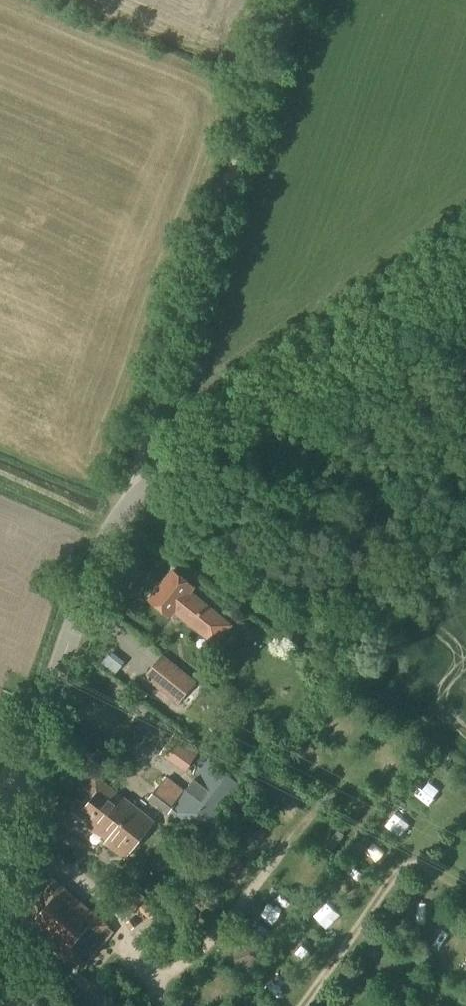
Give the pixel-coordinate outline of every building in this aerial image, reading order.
[(173,572),(150,601),(171,618),(175,614),(216,647),(234,625),(193,592),(195,589),(173,572)] [(179,706),(197,681),(163,654),(144,678),(179,706)] [(172,810),(205,834),(242,786),(208,759),(185,790),(168,777),(150,801),(169,815),(172,810)] [(125,859),(155,822),(96,776),(69,811),(107,840),(105,843),(125,859)] [(296,792),(276,777),(261,796),(281,811),(296,792)] [(254,852),(268,832),(249,817),(234,837),(254,852)] [(56,848),(51,856),(70,867),(75,859),(56,848)] [(52,879),(19,918),(74,964),(107,925),(52,879)] [(129,919),(147,898),(130,884),(112,906),(129,919)] [(260,965),(252,944),(230,952),(237,973),(260,965)]
